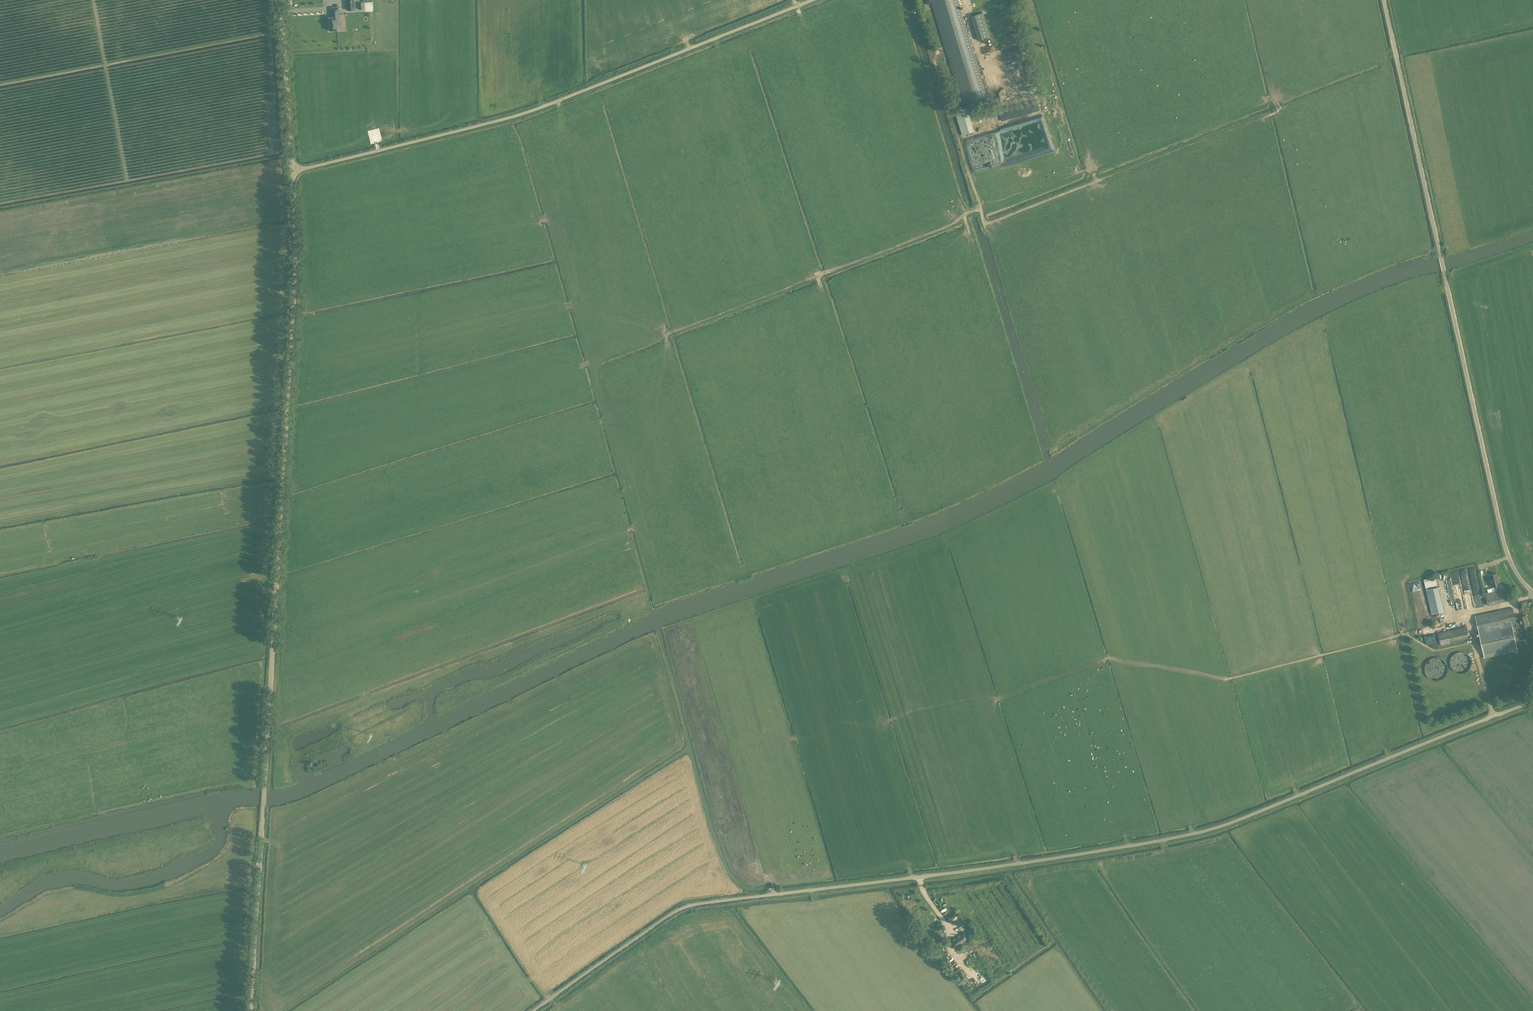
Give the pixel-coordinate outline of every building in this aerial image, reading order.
[(347,10),(355,9),(355,0),(347,0),(347,10)] [(960,97),(985,90),(958,0),(930,0),(960,97)] [(332,8),(332,17),(329,18),(330,31),(338,30),(337,17),(339,17),(339,8),(332,8)] [(984,17),(983,13),(971,17),(972,21),(978,40),(990,36),(984,17)] [(956,111),(962,135),(975,131),(968,107),(956,111)] [(1017,159),(1012,135),(1001,137),(1006,161),(1017,159)] [(1490,574),(1494,591),(1485,593),(1487,605),(1508,601),(1505,588),(1498,590),(1497,585),(1500,584),(1498,573),(1490,574)] [(1437,577),(1424,579),(1425,587),(1438,585),(1437,577)] [(1437,586),(1426,589),(1432,614),(1443,611),(1437,586)] [(1529,626),(1526,615),(1518,616),(1518,617),(1515,617),(1512,605),(1508,606),(1508,608),(1475,615),(1484,657),(1517,650),(1512,625),(1516,624),(1517,628),(1520,627),(1520,628),(1521,627),(1521,631),(1526,630),(1525,626),(1529,626)] [(1470,638),(1467,627),(1438,633),(1440,645),(1470,638)] [(1469,656),(1457,651),(1451,664),(1467,671),(1472,660),(1468,658),(1469,656)] [(1430,659),(1429,672),(1433,672),(1433,676),(1445,676),(1445,659),(1430,659)] [(966,939),(963,934),(951,942),(955,947),(964,941),(964,940),(966,939)] [(957,975),(963,984),(969,980),(962,971),(957,975)]
